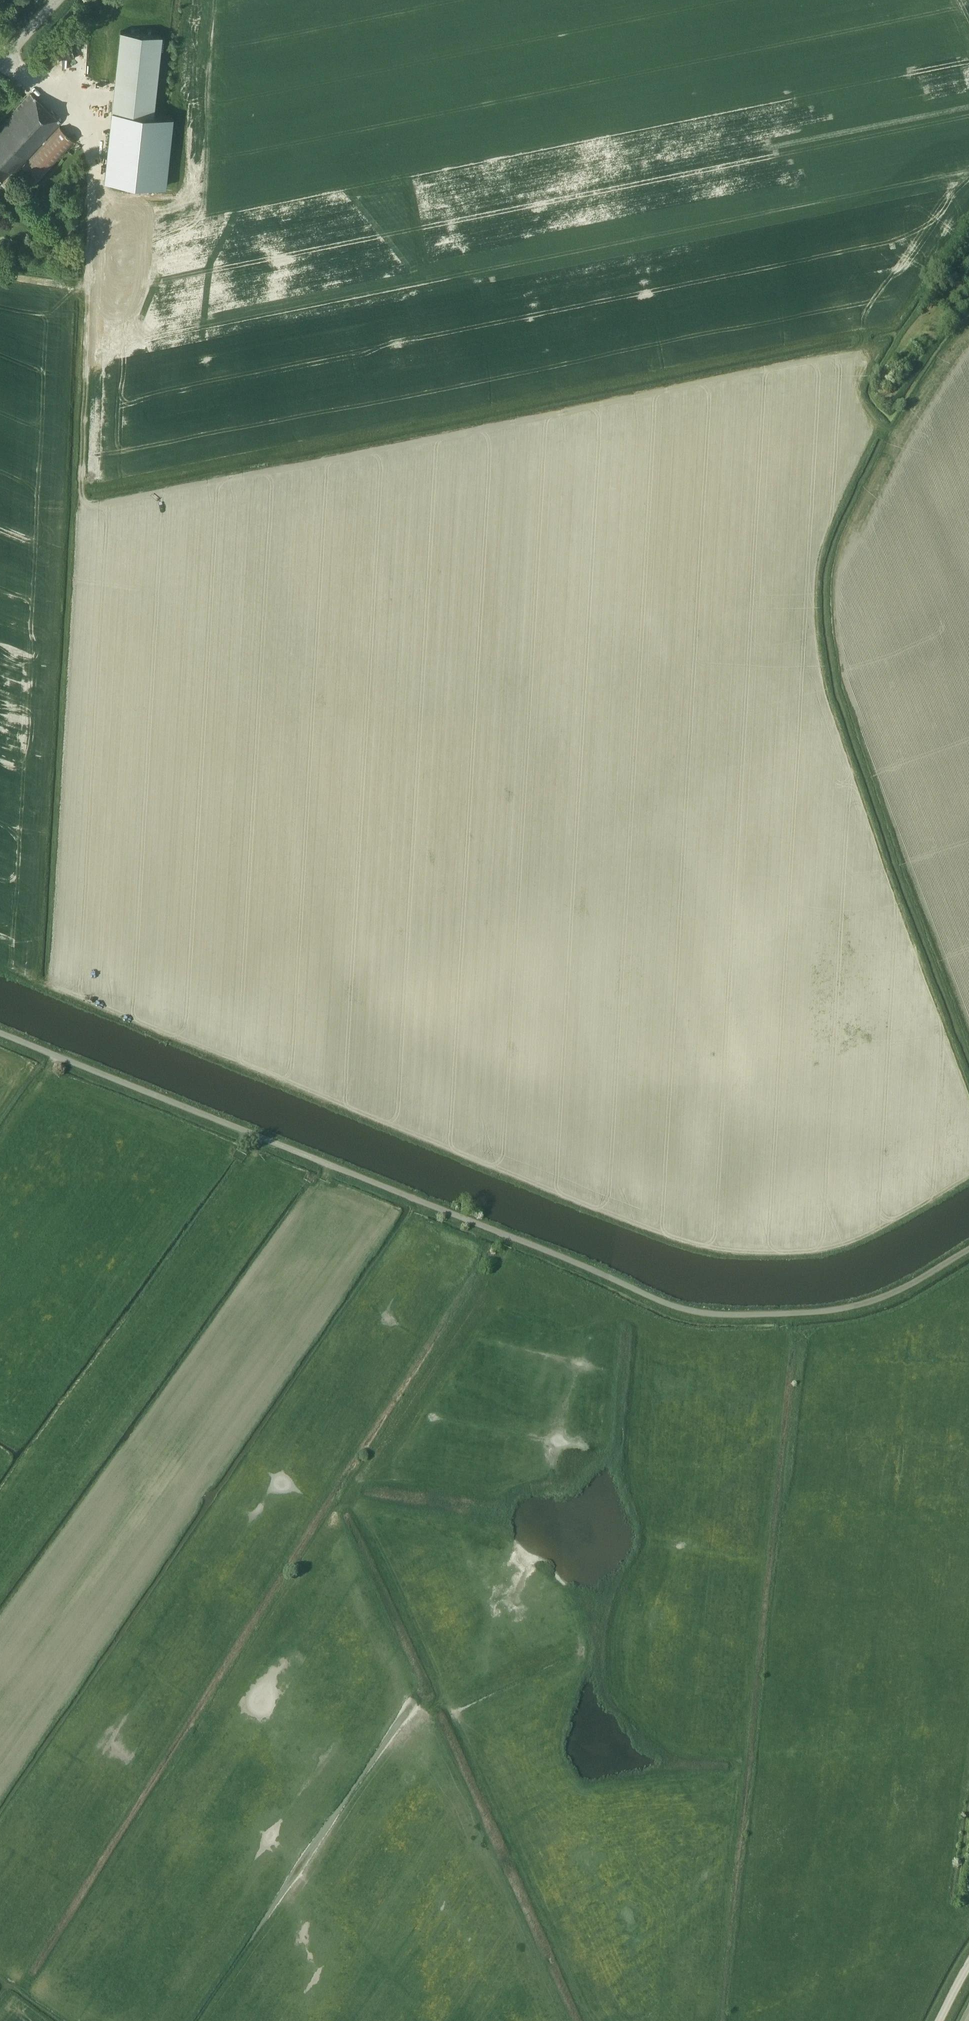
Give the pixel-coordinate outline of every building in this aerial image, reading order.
[(110,129),(104,179),(164,186),(172,116),(171,116),(153,114),(162,35),(120,30),(114,86),(114,90),(115,90),(114,99),(113,99),(111,119),(112,119),(111,130),(110,129)] [(61,121),(30,93),(0,126),(0,179),(4,183),(13,173),(61,121)] [(60,126),(19,169),(35,184),(76,141),(60,126)]
